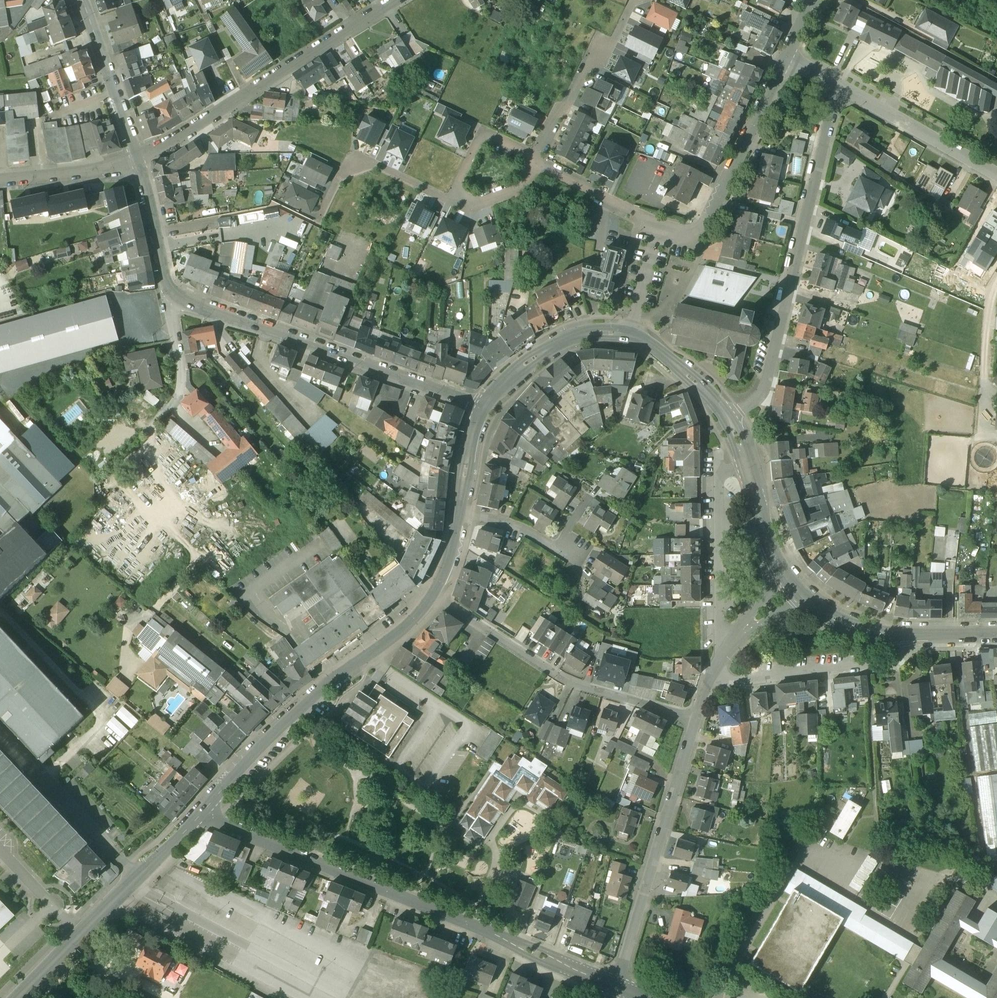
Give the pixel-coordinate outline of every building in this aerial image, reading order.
[(31,6),(37,11),(44,2),(42,0),(36,0),(31,6)] [(96,1),(100,15),(117,9),(114,1),(113,0),(98,0),(96,1)] [(158,8),(163,6),(161,0),(154,0),(158,8)] [(181,0),(173,4),(176,12),(184,8),(181,0)] [(310,12),(320,6),(324,3),(322,0),(301,0),(310,12)] [(471,3),(475,10),(484,4),(482,0),(481,0),(479,1),(478,0),(477,0),(471,3)] [(680,0),(670,0),(670,2),(686,9),(690,0),(683,0),(683,1),(680,0)] [(758,4),(779,14),(786,0),(760,0),(758,4)] [(62,3),(44,9),(48,20),(49,26),(50,26),(52,25),(70,19),(72,18),(67,7),(65,8),(62,3)] [(677,14),(654,3),(646,19),(654,23),(669,30),(677,14)] [(126,6),(117,9),(120,21),(133,17),(133,18),(136,17),(132,4),(126,6)] [(859,12),(843,4),(834,22),(850,30),(851,29),(859,12)] [(320,6),(310,12),(315,21),(325,14),(320,6)] [(0,9),(0,28),(8,26),(6,8),(0,9)] [(234,8),(222,18),(247,52),(233,61),(236,64),(247,79),(258,71),(269,64),(273,61),(234,8)] [(771,17),(754,9),(751,14),(768,22),(771,17)] [(943,19),(925,10),(916,26),(935,36),(934,38),(948,45),(958,27),(944,19),(943,19)] [(751,14),(746,12),(743,13),(739,20),(743,22),(742,23),(752,27),(763,33),(766,26),(767,26),(768,22),(751,14)] [(870,17),(859,12),(851,29),(862,34),(870,17)] [(133,17),(120,21),(110,24),(117,44),(143,35),(136,17),(133,18),(133,17)] [(646,19),(641,17),(639,22),(651,28),(654,23),(646,19)] [(901,31),(870,17),(862,34),(859,40),(869,45),(871,41),(892,51),(901,32),(901,31)] [(672,29),(676,31),(681,20),(676,18),(672,29)] [(70,19),(52,25),(58,44),(76,37),(70,19)] [(34,24),(27,26),(30,33),(49,26),(48,20),(45,22),(43,21),(34,24)] [(752,27),(742,23),(739,30),(749,33),(752,27)] [(767,26),(766,26),(763,33),(762,35),(758,34),(757,36),(760,38),(776,45),(781,33),(767,26)] [(650,58),(650,57),(658,40),(659,39),(648,34),(636,28),(627,47),(639,53),(650,58)] [(651,28),(648,34),(659,39),(658,40),(661,41),(664,35),(651,28)] [(757,36),(749,33),(739,30),(737,29),(734,36),(749,41),(750,37),(756,39),(757,36)] [(946,57),(901,32),(896,43),(897,43),(915,53),(923,57),(920,63),(929,68),(937,72),(946,57)] [(21,57),(33,54),(28,34),(16,37),(21,57)] [(164,38),(169,51),(179,47),(175,35),(164,38)] [(776,45),(760,38),(757,36),(756,39),(759,40),(758,43),(755,42),(752,48),(755,49),(770,57),(776,45)] [(405,48),(399,38),(377,52),(383,61),(392,56),(398,66),(412,58),(405,48)] [(690,41),(679,38),(675,51),(685,55),(690,41)] [(948,45),(934,38),(932,43),(946,50),(948,45)] [(417,40),(405,48),(412,58),(424,50),(423,50),(429,46),(417,40)] [(208,41),(190,49),(194,58),(201,72),(219,63),(208,41)] [(153,53),(149,43),(142,46),(145,53),(147,59),(149,58),(154,56),(153,53)] [(915,53),(897,43),(896,43),(905,48),(902,53),(920,63),(923,57),(915,53)] [(736,50),(747,54),(749,48),(738,44),(736,50)] [(160,48),(153,53),(154,56),(162,53),(160,48)] [(64,70),(73,67),(70,56),(78,53),(76,49),(68,52),(60,56),(62,59),(59,60),(63,70),(64,70)] [(78,53),(70,56),(73,67),(90,61),(87,50),(78,53)] [(133,51),(115,58),(119,69),(137,63),(135,56),(133,51)] [(145,53),(135,56),(137,63),(142,61),(147,59),(145,53)] [(650,58),(639,53),(636,58),(649,65),(650,65),(653,58),(650,57),(650,58)] [(326,54),(313,62),(321,75),(322,75),(328,71),(333,67),(334,67),(328,59),(326,54)] [(730,54),(722,69),(730,72),(735,61),(737,56),(730,54)] [(60,56),(35,65),(35,67),(39,79),(43,77),(49,75),(53,73),(63,70),(59,60),(62,59),(60,56)] [(337,65),(332,57),(328,59),(334,67),(333,67),(334,68),(337,66),(337,65)] [(636,58),(633,57),(630,62),(639,67),(646,71),(649,65),(636,58)] [(987,79),(946,57),(937,72),(936,75),(935,82),(934,87),(934,88),(935,87),(937,88),(945,90),(945,93),(946,94),(946,93),(948,94),(956,96),(955,99),(956,99),(958,99),(958,100),(966,101),(966,105),(967,105),(969,105),(977,107),(977,111),(981,90),(983,86),(987,79)] [(147,59),(142,61),(145,67),(152,64),(149,58),(147,59)] [(189,70),(192,76),(201,72),(194,58),(185,61),(189,70)] [(630,62),(621,58),(613,74),(631,83),(636,75),(639,67),(630,62)] [(361,63),(358,59),(343,68),(347,75),(358,92),(367,86),(373,82),(367,72),(361,63)] [(368,59),(361,63),(367,72),(374,68),(368,59)] [(90,61),(73,67),(64,70),(65,73),(75,71),(78,81),(81,79),(82,82),(90,80),(89,77),(95,75),(90,61)] [(746,65),(735,61),(730,72),(741,77),(746,65)] [(313,62),(293,75),(295,79),(299,84),(301,83),(305,90),(324,78),(322,75),(321,75),(313,62)] [(137,63),(119,69),(124,81),(142,75),(137,63)] [(340,63),(337,65),(337,66),(334,68),(333,67),(328,71),(336,82),(347,75),(343,68),(340,63)] [(763,71),(746,65),(741,77),(757,83),(763,71)] [(35,67),(25,71),(28,82),(39,79),(35,67)] [(387,71),(376,67),(374,68),(380,78),(387,71)] [(374,68),(367,72),(373,82),(380,78),(374,68)] [(937,72),(929,68),(925,77),(935,82),(936,75),(937,72)] [(720,74),(717,81),(724,84),(730,72),(722,69),(720,74)] [(63,70),(53,73),(58,85),(62,97),(72,93),(70,86),(65,73),(64,70),(63,70)] [(336,82),(328,71),(322,75),(324,78),(329,86),(329,87),(335,83),(336,82)] [(53,73),(49,75),(50,80),(52,87),(58,85),(53,73)] [(179,73),(167,80),(171,88),(182,82),(179,73)] [(202,73),(197,75),(203,88),(207,85),(202,73)] [(142,75),(124,81),(130,99),(146,91),(143,78),(142,75)] [(149,76),(143,78),(146,91),(152,87),(149,76)] [(757,83),(741,77),(735,89),(751,97),(757,83)] [(295,79),(291,82),(289,94),(304,96),(305,90),(301,83),(299,84),(295,79)] [(605,85),(622,93),(624,87),(608,79),(605,85)] [(977,111),(988,113),(992,95),(991,95),(993,92),(996,94),(996,85),(987,79),(983,86),(981,90),(977,111)] [(167,80),(160,83),(165,92),(171,88),(167,80)] [(421,85),(413,81),(409,89),(417,93),(421,85)] [(598,81),(592,93),(616,104),(622,93),(605,85),(598,81)] [(724,84),(717,81),(710,94),(718,97),(721,89),(724,84)] [(70,86),(72,93),(84,89),(82,82),(70,86)] [(198,91),(195,82),(190,85),(193,93),(187,97),(186,98),(196,113),(205,108),(196,92),(198,91)] [(152,87),(146,91),(151,100),(162,94),(165,92),(160,83),(152,87)] [(735,89),(724,84),(721,89),(732,94),(735,89)] [(203,88),(198,91),(196,92),(205,108),(215,102),(207,85),(203,88)] [(165,92),(162,94),(165,101),(170,99),(175,97),(171,88),(165,92)] [(751,97),(735,89),(732,94),(729,102),(744,110),(751,97)] [(594,108),(605,113),(611,102),(587,90),(581,101),(594,108)] [(0,96),(0,103),(5,102),(7,122),(14,121),(39,118),(36,92),(0,96)] [(710,94),(706,92),(699,106),(704,108),(710,94)] [(286,95),(266,93),(265,106),(284,108),(285,108),(286,95)] [(162,94),(151,100),(154,107),(165,101),(162,94)] [(718,97),(710,94),(704,108),(711,111),(716,100),(718,97)] [(729,102),(718,97),(716,100),(727,106),(729,102)] [(186,98),(185,98),(184,99),(174,105),(173,106),(175,109),(183,121),(196,113),(186,98)] [(165,101),(154,107),(156,111),(160,118),(175,109),(173,106),(174,105),(170,99),(165,101)] [(744,110),(729,102),(727,106),(722,116),(738,124),(744,110)] [(537,112),(521,104),(517,112),(534,119),(537,112)] [(699,106),(693,120),(697,122),(704,108),(699,106)] [(462,115),(446,107),(442,116),(447,118),(449,119),(458,123),(462,115)] [(592,114),(607,122),(611,116),(605,113),(594,108),(591,114),(592,114)] [(711,111),(704,108),(697,122),(698,122),(704,125),(707,120),(709,116),(709,115),(711,111)] [(160,118),(157,120),(139,126),(143,137),(147,140),(162,135),(183,121),(175,109),(160,118)] [(517,112),(515,110),(508,123),(530,134),(536,121),(534,119),(517,112)] [(156,111),(136,118),(139,126),(157,120),(160,118),(156,111)] [(722,116),(711,111),(709,115),(720,121),(722,116)] [(595,123),(576,113),(571,123),(590,133),(595,123)] [(592,114),(589,120),(605,127),(607,122),(592,114)] [(693,120),(682,114),(676,128),(679,129),(692,135),(698,122),(697,122),(693,120)] [(375,145),(381,131),(385,124),(366,115),(360,129),(363,131),(358,140),(373,148),(375,145)] [(738,124),(722,116),(720,121),(718,125),(715,130),(717,131),(731,138),(738,124)] [(111,119),(91,123),(98,145),(101,155),(120,149),(111,119)] [(445,126),(440,138),(452,144),(459,147),(460,146),(464,144),(465,143),(463,139),(469,128),(458,123),(449,119),(445,126)] [(233,120),(210,135),(219,148),(234,137),(252,146),(258,132),(233,120)] [(718,125),(707,120),(704,125),(706,126),(715,130),(718,125)] [(28,122),(14,124),(14,121),(7,122),(7,125),(8,135),(10,158),(28,156),(25,134),(29,133),(28,122)] [(65,128),(58,129),(57,122),(43,124),(49,158),(56,163),(72,161),(65,128)] [(698,122),(692,135),(699,139),(703,132),(706,126),(704,125),(698,122)] [(91,123),(79,125),(84,152),(93,149),(92,147),(98,145),(91,123)] [(590,133),(571,123),(566,133),(585,143),(590,133)] [(387,134),(384,140),(391,144),(398,131),(399,128),(392,124),(387,134)] [(79,125),(65,128),(72,161),(86,159),(84,152),(79,125)] [(676,128),(673,126),(668,137),(674,140),(679,129),(676,128)] [(692,135),(679,129),(674,140),(687,146),(692,135)] [(860,132),(855,129),(846,142),(860,151),(864,144),(869,138),(867,137),(860,132)] [(384,140),(387,134),(381,131),(375,145),(380,148),(384,140)] [(413,139),(398,131),(391,144),(388,152),(403,159),(413,139)] [(731,138),(717,131),(713,137),(710,144),(725,151),(731,138)] [(713,137),(703,132),(699,139),(710,144),(713,137)] [(585,143),(566,133),(561,143),(580,153),(585,143)] [(699,139),(692,135),(687,146),(684,151),(692,155),(693,152),(697,143),(699,139)] [(710,144),(699,139),(697,143),(708,148),(710,144)] [(804,143),(794,140),(791,153),(801,155),(804,143)] [(210,142),(204,146),(209,155),(211,155),(218,155),(210,142)] [(609,145),(604,142),(592,168),(597,171),(596,172),(609,179),(610,177),(615,180),(627,153),(622,151),(623,150),(610,143),(609,145)] [(193,143),(176,155),(181,165),(185,165),(200,155),(193,143)] [(580,153),(561,143),(556,153),(575,163),(580,153)] [(710,144),(708,148),(703,160),(717,167),(725,151),(710,144)] [(864,144),(860,151),(873,159),(877,152),(864,144)] [(856,155),(841,145),(834,157),(849,166),(856,155)] [(657,148),(654,156),(667,161),(670,153),(657,148)] [(791,153),(777,149),(775,158),(781,160),(780,163),(788,165),(791,153)] [(881,155),(876,161),(882,165),(888,156),(882,152),(880,154),(881,155)] [(328,161),(312,153),(309,159),(325,167),(328,161)] [(176,155),(169,159),(155,162),(153,165),(155,178),(178,174),(177,169),(180,168),(185,165),(181,165),(176,155)] [(235,171),(235,155),(221,155),(221,163),(226,162),(226,171),(234,171),(235,171)] [(775,158),(763,156),(758,177),(776,181),(780,163),(781,160),(775,158)] [(325,167),(309,159),(305,167),(328,178),(332,170),(325,167)] [(221,163),(208,163),(208,172),(226,171),(226,162),(221,163)] [(701,174),(679,164),(665,192),(659,189),(657,194),(664,197),(665,196),(686,206),(698,182),(701,174)] [(937,171),(926,165),(915,185),(928,193),(933,184),(943,190),(952,174),(939,167),(937,171)] [(328,178),(305,167),(301,175),(317,183),(324,186),(328,178)] [(863,168),(843,211),(855,217),(857,212),(861,214),(864,209),(870,212),(877,197),(882,200),(883,198),(884,198),(885,195),(884,195),(886,192),(875,187),(877,182),(873,180),(875,175),(863,168)] [(208,172),(201,172),(202,182),(210,182),(234,181),(234,171),(226,171),(208,172)] [(201,172),(191,173),(192,189),(202,187),(202,182),(201,172)] [(178,174),(155,178),(159,194),(173,192),(171,184),(181,182),(180,180),(179,174),(178,174)] [(712,179),(701,174),(698,182),(708,186),(712,179)] [(317,183),(301,175),(299,180),(309,185),(315,188),(317,183)] [(758,177),(754,176),(749,199),(771,204),(776,181),(758,177)] [(299,180),(292,177),(290,183),(292,184),(306,191),(309,185),(299,180)] [(306,191),(292,184),(285,200),(311,213),(319,197),(306,191)] [(984,194),(970,186),(959,206),(971,213),(973,214),(977,208),(984,194)] [(202,187),(192,189),(193,196),(203,195),(202,187)] [(123,188),(105,192),(105,193),(107,203),(110,216),(120,212),(128,208),(123,188)] [(192,189),(185,190),(186,190),(182,191),(183,198),(193,196),(192,189)] [(84,191),(46,199),(45,194),(11,202),(16,221),(50,213),(51,219),(88,209),(88,208),(85,198),(84,191)] [(173,192),(159,194),(161,206),(165,205),(165,208),(173,207),(173,204),(184,202),(183,198),(182,191),(173,192)] [(105,193),(85,198),(88,208),(107,203),(105,193)] [(953,204),(939,196),(934,206),(947,215),(953,204)] [(794,203),(781,200),(778,213),(782,214),(791,216),(794,203)] [(412,203),(405,217),(410,220),(417,205),(412,203)] [(128,208),(120,212),(121,218),(123,228),(141,221),(140,214),(137,204),(128,208)] [(410,220),(409,222),(418,226),(418,225),(426,229),(426,228),(433,215),(433,214),(425,210),(427,208),(418,204),(410,220)] [(277,208),(264,211),(266,218),(278,216),(277,208)] [(977,208),(973,214),(971,213),(966,222),(973,226),(982,211),(977,208)] [(778,213),(758,209),(757,216),(763,217),(762,218),(780,222),(782,214),(778,213)] [(757,216),(737,211),(732,235),(750,239),(757,240),(762,218),(763,217),(757,216)] [(110,216),(103,219),(106,225),(109,223),(121,218),(120,212),(110,216)] [(438,218),(433,215),(426,228),(432,230),(438,218)] [(230,217),(218,219),(219,228),(230,227),(230,217)] [(435,237),(457,248),(460,241),(461,239),(459,238),(464,229),(458,227),(444,220),(435,237)] [(141,221),(123,228),(126,238),(127,244),(145,237),(141,221)] [(850,229),(828,221),(822,233),(845,242),(856,247),(856,246),(861,234),(850,229)] [(470,227),(460,222),(458,227),(464,229),(459,238),(461,239),(460,241),(467,244),(470,227)] [(864,227),(853,222),(850,229),(861,234),(864,228),(864,227)] [(985,223),(967,253),(975,258),(973,262),(986,269),(996,251),(996,244),(996,243),(996,230),(993,228),(985,223)] [(491,225),(474,231),(480,247),(495,242),(496,241),(491,227),(491,225)] [(491,227),(496,241),(495,242),(496,244),(503,242),(497,225),(491,227)] [(861,234),(856,246),(863,249),(870,251),(877,234),(864,228),(861,234)] [(111,242),(108,233),(98,237),(102,252),(121,246),(119,240),(111,242)] [(732,235),(726,233),(721,256),(721,257),(735,261),(737,261),(740,250),(747,252),(750,239),(732,235)] [(145,237),(127,244),(130,260),(149,256),(145,237)] [(235,242),(222,243),(220,257),(232,259),(235,242)] [(246,244),(235,242),(232,259),(231,266),(230,273),(241,274),(246,244)] [(856,247),(845,242),(842,249),(860,256),(863,249),(856,246),(856,247)] [(342,249),(330,244),(324,256),(337,261),(342,249)] [(56,250),(59,259),(72,255),(69,246),(56,250)] [(121,246),(102,252),(104,258),(123,253),(121,246)] [(621,273),(627,252),(607,247),(601,270),(582,266),(582,292),(603,298),(611,294),(615,276),(621,273)] [(517,249),(505,249),(504,281),(513,282),(517,281),(517,249)] [(831,258),(819,254),(814,270),(827,273),(828,271),(829,267),(828,267),(831,258)] [(908,256),(902,254),(899,261),(897,265),(903,267),(908,256)] [(212,262),(191,255),(183,276),(213,287),(215,282),(212,281),(214,273),(209,271),(212,262)] [(149,256),(130,260),(131,265),(132,266),(133,271),(136,271),(136,269),(137,269),(136,267),(139,267),(138,265),(151,263),(149,256)] [(735,261),(721,257),(721,256),(719,256),(717,263),(733,267),(735,261)] [(232,259),(220,257),(219,264),(220,264),(231,266),(232,259)] [(18,272),(30,269),(28,259),(16,262),(18,272)] [(735,261),(733,267),(754,272),(756,265),(735,261)] [(219,264),(212,262),(209,271),(214,273),(217,274),(220,264),(219,264)] [(151,263),(138,265),(139,267),(136,267),(137,269),(136,269),(136,271),(137,275),(152,272),(151,263)] [(733,267),(717,263),(716,268),(732,272),(733,267)] [(848,267),(840,265),(837,276),(837,277),(844,280),(848,267)] [(287,274),(271,268),(267,266),(259,286),(266,289),(265,295),(268,296),(285,302),(287,295),(290,287),(294,276),(287,274)] [(537,304),(532,306),(532,307),(526,310),(527,314),(528,321),(533,334),(543,330),(541,327),(547,325),(544,319),(564,310),(562,308),(568,305),(565,299),(582,292),(582,266),(556,276),(559,281),(556,282),(557,284),(535,293),(538,301),(536,301),(537,304)] [(705,266),(688,297),(734,308),(756,278),(732,272),(716,268),(705,266)] [(844,280),(844,281),(855,285),(857,278),(854,277),(856,270),(848,267),(844,280)] [(827,273),(814,270),(810,285),(821,289),(824,279),(825,280),(826,276),(827,273)] [(301,301),(291,325),(333,341),(348,305),(353,293),(341,289),(328,283),(330,277),(316,271),(306,288),(305,292),(301,301)] [(152,272),(137,275),(137,277),(138,283),(140,282),(141,288),(155,286),(152,272)] [(217,274),(214,273),(212,281),(215,282),(213,287),(211,294),(222,299),(228,282),(220,279),(221,276),(217,274)] [(830,277),(826,276),(825,280),(824,279),(821,289),(833,292),(834,289),(833,288),(837,277),(837,276),(830,274),(830,277)] [(844,280),(837,277),(833,288),(834,289),(841,291),(841,289),(844,281),(844,280)] [(356,286),(344,281),(341,289),(353,293),(356,286)] [(504,281),(489,281),(489,291),(510,292),(513,282),(504,281)] [(844,281),(841,289),(859,295),(862,287),(855,285),(844,281)] [(138,283),(128,285),(129,291),(141,288),(140,282),(138,283)] [(253,291),(228,282),(222,299),(235,303),(234,304),(240,306),(240,305),(247,308),(253,291)] [(305,292),(290,287),(287,295),(301,301),(305,292)] [(253,291),(247,308),(262,314),(268,296),(265,295),(253,291)] [(891,298),(881,294),(878,302),(889,305),(891,298)] [(268,296),(262,314),(278,320),(283,305),(285,302),(268,296)] [(119,339),(107,297),(0,328),(0,373),(119,339)] [(296,310),(283,305),(278,320),(290,324),(296,310)] [(348,305),(333,341),(354,348),(358,336),(352,334),(352,332),(350,331),(349,333),(344,331),(348,321),(347,321),(353,308),(348,305)] [(741,320),(678,305),(678,306),(677,309),(676,309),(671,330),(672,330),(672,335),(677,336),(675,346),(676,346),(687,348),(686,349),(688,350),(689,349),(697,351),(697,352),(698,352),(698,351),(706,352),(705,353),(707,354),(706,358),(714,359),(715,357),(728,360),(727,369),(730,370),(728,379),(738,380),(741,365),(745,366),(747,358),(743,357),(746,347),(750,347),(754,346),(757,343),(758,339),(758,335),(757,332),(754,329),(751,327),(753,316),(742,314),(741,320)] [(811,307),(804,305),(802,312),(801,317),(799,323),(815,328),(818,329),(821,318),(823,311),(817,309),(817,308),(811,306),(811,307)] [(371,313),(365,311),(363,319),(368,321),(371,313)] [(515,322),(511,317),(503,323),(507,328),(499,334),(501,338),(513,354),(535,337),(533,334),(528,321),(527,314),(515,322)] [(358,336),(354,348),(375,356),(377,343),(365,339),(370,322),(368,321),(363,319),(358,336)] [(815,328),(799,323),(795,337),(799,339),(799,341),(805,343),(806,341),(810,342),(812,336),(815,328)] [(905,332),(916,335),(918,328),(901,323),(899,330),(905,332)] [(450,329),(438,327),(438,331),(437,339),(437,345),(446,345),(448,345),(450,329)] [(212,328),(193,331),(195,340),(199,339),(201,339),(214,337),(212,328)] [(841,336),(824,330),(822,338),(829,340),(828,343),(832,344),(835,343),(838,345),(841,336)] [(193,331),(182,333),(186,355),(196,354),(197,354),(195,344),(195,340),(193,331)] [(916,335),(905,332),(902,343),(914,347),(918,335),(916,335)] [(487,339),(470,333),(469,350),(474,352),(482,355),(484,348),(487,339)] [(437,339),(428,335),(428,344),(437,347),(437,345),(437,339)] [(822,339),(812,336),(810,342),(810,345),(821,348),(826,350),(828,343),(829,340),(822,338),(822,339)] [(501,338),(487,349),(484,348),(482,355),(481,356),(492,369),(513,354),(501,338)] [(385,342),(378,339),(377,343),(375,356),(380,358),(385,342)] [(391,344),(385,342),(380,358),(392,363),(399,345),(391,342),(391,344)] [(424,354),(418,372),(432,377),(437,363),(437,347),(428,344),(424,354)] [(286,348),(278,345),(276,352),(272,363),(284,367),(280,377),(286,380),(287,378),(290,370),(291,368),(297,353),(286,349),(286,348)] [(399,345),(392,363),(418,372),(424,354),(399,345)] [(446,345),(437,345),(437,347),(437,363),(432,377),(442,381),(443,378),(447,364),(445,363),(448,357),(446,357),(446,345)] [(821,348),(810,345),(807,353),(819,357),(821,348)] [(133,346),(117,347),(120,358),(124,357),(124,356),(135,354),(133,346)] [(135,354),(124,356),(124,357),(127,368),(138,365),(144,390),(161,386),(154,350),(135,354)] [(613,352),(595,351),(576,353),(585,367),(586,371),(596,370),(612,372),(613,352)] [(197,354),(196,354),(186,355),(188,363),(193,363),(193,361),(207,359),(206,352),(200,353),(197,354)] [(237,356),(233,352),(225,359),(238,375),(248,367),(251,364),(242,352),(237,356)] [(637,354),(613,352),(612,372),(611,380),(611,381),(620,382),(620,374),(618,374),(618,372),(633,373),(637,354)] [(319,359),(309,356),(303,371),(315,376),(314,377),(322,380),(328,365),(318,361),(319,359)] [(467,364),(448,357),(445,363),(447,364),(443,378),(463,386),(467,373),(468,365),(467,364)] [(808,361),(791,358),(789,372),(788,373),(791,373),(805,375),(808,361)] [(561,362),(558,365),(557,364),(554,367),(552,366),(534,383),(553,405),(560,399),(566,394),(563,391),(566,388),(565,386),(575,377),(561,362)] [(831,367),(821,363),(814,379),(823,384),(831,367)] [(334,367),(328,365),(322,380),(338,386),(345,369),(335,365),(334,367)] [(472,366),(468,365),(467,373),(463,386),(476,390),(483,379),(488,374),(477,367),(476,368),(472,366)] [(238,375),(281,424),(298,442),(303,438),(318,455),(337,438),(330,431),(337,424),(327,416),(308,434),(291,415),(248,367),(238,375)] [(303,372),(291,368),(290,370),(287,378),(298,382),(298,383),(300,378),(303,372)] [(789,372),(779,370),(777,378),(778,378),(784,379),(791,374),(791,373),(788,373),(789,372)] [(805,375),(791,373),(791,374),(784,379),(778,378),(778,379),(799,382),(805,376),(805,375)] [(378,384),(361,377),(358,385),(354,384),(351,392),(354,394),(351,403),(356,405),(360,396),(372,401),(378,384)] [(325,394),(300,378),(298,383),(298,382),(295,387),(319,403),(325,394)] [(106,381),(99,384),(103,394),(107,392),(106,389),(109,388),(106,381)] [(620,382),(611,381),(611,387),(611,392),(626,393),(629,383),(620,382)] [(590,382),(585,384),(584,383),(583,384),(583,385),(579,386),(578,386),(577,388),(578,389),(572,390),(583,419),(600,413),(598,404),(596,396),(593,389),(590,382)] [(401,390),(380,383),(376,393),(398,400),(401,390)] [(553,405),(534,383),(517,402),(535,416),(540,422),(554,407),(553,405)] [(793,389),(776,386),(773,406),(790,409),(791,402),(793,389)] [(607,387),(593,389),(596,396),(598,404),(611,403),(611,392),(611,387),(607,387)] [(337,388),(333,399),(338,403),(343,390),(337,388)] [(148,390),(142,396),(154,407),(160,401),(148,390)] [(209,405),(197,391),(192,395),(191,395),(186,398),(187,399),(182,403),(193,417),(199,412),(209,405)] [(694,412),(688,396),(685,393),(665,400),(669,411),(681,407),(684,415),(694,412)] [(817,396),(806,394),(804,405),(803,411),(814,413),(815,407),(817,396)] [(641,396),(641,397),(633,395),(629,410),(628,409),(627,412),(628,412),(626,418),(633,420),(634,422),(636,423),(638,422),(647,425),(650,414),(654,401),(647,399),(647,398),(641,396)] [(823,397),(817,396),(815,407),(821,408),(823,407),(825,399),(823,397)] [(435,401),(425,397),(418,416),(428,420),(431,411),(435,401)] [(589,429),(560,399),(553,405),(554,407),(581,436),(589,429)] [(665,400),(659,402),(659,414),(666,412),(669,411),(665,400)] [(437,401),(434,409),(443,412),(446,404),(437,401)] [(535,416),(517,402),(502,421),(518,434),(536,450),(538,447),(541,443),(534,437),(530,437),(523,431),(531,421),(535,416)] [(356,405),(351,403),(349,409),(367,421),(373,413),(362,406),(360,408),(356,405)] [(209,405),(199,412),(205,419),(214,412),(213,410),(209,405)] [(463,412),(447,405),(443,415),(440,424),(457,430),(463,412)] [(790,409),(773,406),(771,420),(788,422),(790,409)] [(554,407),(540,422),(549,433),(566,451),(579,439),(581,436),(554,407)] [(373,413),(367,421),(383,432),(389,426),(393,419),(376,408),(373,413)] [(214,412),(205,419),(230,450),(241,440),(217,410),(214,412)] [(443,415),(431,411),(428,420),(440,424),(443,415)] [(666,412),(659,414),(659,415),(658,428),(658,429),(665,428),(666,412)] [(600,414),(589,417),(591,423),(601,419),(600,414)] [(659,415),(650,414),(647,425),(658,428),(659,415)] [(214,460),(167,417),(159,425),(208,467),(214,460)] [(414,432),(394,417),(393,419),(389,426),(401,435),(395,441),(406,448),(414,432)] [(591,423),(590,423),(592,428),(602,425),(603,425),(601,419),(591,423)] [(696,419),(673,427),(674,429),(675,434),(687,431),(690,430),(689,429),(699,427),(696,419)] [(47,556),(48,558),(62,545),(60,543),(59,544),(32,516),(63,486),(0,421),(0,530),(5,536),(0,541),(0,601),(47,556)] [(518,434),(502,421),(492,443),(505,449),(511,451),(515,442),(518,434)] [(457,430),(440,424),(436,443),(453,447),(457,430)] [(592,428),(594,434),(604,431),(602,425),(592,428)] [(401,435),(389,426),(383,432),(395,441),(401,435)] [(687,441),(668,441),(668,451),(699,451),(699,427),(689,429),(690,430),(687,431),(687,441)] [(536,450),(518,434),(515,442),(523,449),(533,456),(537,451),(536,450)] [(230,450),(208,467),(221,483),(258,454),(244,438),(230,450)] [(579,439),(566,451),(570,455),(583,444),(579,439)] [(436,443),(433,442),(431,449),(427,448),(425,459),(429,460),(428,465),(431,467),(447,474),(453,447),(436,443)] [(523,449),(515,442),(511,451),(514,453),(512,457),(519,460),(523,453),(521,452),(523,449)] [(505,449),(492,443),(489,450),(502,456),(503,453),(505,449)] [(784,443),(770,444),(771,461),(785,460),(785,455),(784,443)] [(511,451),(505,449),(503,453),(512,457),(514,453),(511,451)] [(540,453),(537,451),(533,456),(532,458),(543,467),(549,459),(540,453)] [(699,451),(668,451),(667,459),(673,459),(683,459),(684,478),(685,478),(697,478),(699,478),(699,451)] [(794,455),(785,455),(785,460),(789,460),(799,459),(806,459),(805,451),(794,452),(794,455)] [(519,460),(512,457),(509,464),(519,469),(523,470),(526,464),(519,460)] [(673,472),(673,459),(667,459),(665,459),(665,472),(673,472)] [(806,459),(799,459),(800,475),(807,474),(806,459)] [(785,460),(771,461),(773,481),(790,479),(789,460),(785,460)] [(428,465),(424,463),(422,467),(431,472),(431,467),(428,465)] [(503,469),(496,467),(496,465),(491,464),(490,466),(485,465),(481,482),(497,485),(500,474),(502,474),(503,469)] [(519,469),(509,464),(507,470),(517,474),(519,469)] [(420,478),(400,465),(394,474),(412,486),(418,490),(420,478)] [(447,474),(431,467),(431,472),(428,499),(445,501),(447,474)] [(635,477),(625,471),(618,483),(612,479),(605,491),(613,495),(613,496),(620,500),(635,477)] [(825,474),(809,476),(811,485),(819,483),(826,482),(826,480),(825,474)] [(612,479),(604,475),(597,486),(605,491),(612,479)] [(575,490),(556,478),(551,487),(559,491),(558,492),(559,492),(556,498),(566,505),(575,490)] [(697,478),(685,478),(685,498),(697,498),(697,478)] [(790,479),(773,481),(782,506),(799,502),(793,487),(790,479)] [(497,485),(481,482),(478,501),(486,502),(485,507),(498,510),(500,501),(502,501),(505,487),(497,485)] [(843,482),(825,486),(827,495),(845,491),(843,482)] [(418,490),(412,486),(409,491),(414,493),(417,494),(418,490)] [(812,488),(800,491),(798,486),(793,487),(799,502),(817,497),(823,496),(819,486),(812,488)] [(403,521),(366,490),(359,498),(396,529),(403,521)] [(823,496),(817,497),(819,504),(822,512),(824,519),(826,518),(853,509),(846,490),(845,491),(827,495),(823,496)] [(414,493),(409,491),(405,500),(406,501),(411,504),(414,493)] [(411,504),(410,505),(416,507),(418,502),(420,495),(417,494),(414,493),(411,504)] [(983,503),(983,495),(974,495),(975,504),(983,503)] [(817,497),(799,502),(801,509),(819,504),(817,497)] [(566,505),(556,498),(552,503),(563,510),(566,505)] [(445,501),(428,499),(427,506),(425,518),(443,520),(445,501)] [(427,506),(418,502),(416,507),(416,508),(425,518),(427,506)] [(557,514),(538,502),(532,511),(540,516),(537,522),(547,529),(557,514)] [(799,502),(782,506),(790,531),(806,525),(805,520),(804,518),(801,509),(799,502)] [(699,504),(684,504),(684,510),(684,519),(699,519),(699,504)] [(410,505),(409,510),(407,514),(407,516),(406,518),(412,519),(414,514),(416,508),(416,507),(410,505)] [(615,518),(596,507),(587,521),(597,527),(601,522),(602,523),(602,522),(610,527),(615,518)] [(425,518),(416,508),(414,514),(425,523),(425,518)] [(853,509),(826,518),(828,525),(829,528),(824,531),(826,537),(857,523),(853,509)] [(822,512),(804,518),(805,520),(806,525),(824,519),(822,512)] [(443,520),(425,518),(425,523),(424,530),(442,532),(443,520)] [(824,519),(806,525),(808,531),(809,532),(828,525),(826,518),(824,519)] [(597,527),(587,521),(583,526),(594,533),(597,527)] [(547,529),(537,522),(534,527),(544,534),(547,529)] [(676,534),(686,534),(686,524),(676,524),(676,534)] [(808,531),(806,525),(790,531),(797,550),(813,543),(809,532),(808,531)] [(946,528),(936,527),(935,536),(945,537),(946,528)] [(331,528),(320,535),(332,554),(343,547),(331,528)] [(502,537),(480,530),(474,547),(496,554),(502,537)] [(308,531),(298,537),(305,547),(314,540),(308,531)] [(441,542),(423,538),(416,532),(400,565),(404,570),(415,586),(419,587),(441,542)] [(845,542),(841,534),(833,538),(839,549),(846,545),(845,542)] [(298,537),(294,541),(300,550),(305,547),(298,537)] [(506,540),(503,551),(513,554),(516,542),(506,540)] [(667,555),(667,540),(659,540),(659,547),(659,555),(667,555)] [(699,540),(681,540),(681,547),(681,555),(699,554),(699,540)] [(839,549),(828,554),(822,558),(828,563),(848,553),(853,551),(849,543),(846,545),(839,549)] [(853,551),(848,553),(851,559),(858,556),(855,550),(853,551)] [(328,557),(324,551),(318,555),(322,562),(328,557)] [(625,568),(602,553),(593,567),(597,569),(597,571),(608,578),(616,583),(625,568)] [(848,553),(828,563),(834,569),(839,565),(851,559),(848,553)] [(511,558),(497,554),(493,566),(503,571),(511,558)] [(699,554),(681,555),(681,567),(699,567),(699,554)] [(659,555),(654,555),(654,567),(664,567),(667,567),(667,555),(659,555)] [(818,555),(807,567),(816,575),(828,563),(822,558),(818,555)] [(368,598),(339,558),(333,562),(330,557),(322,562),(305,574),(322,597),(324,598),(334,613),(337,611),(341,616),(353,607),(354,608),(366,599),(368,598)] [(493,566),(479,557),(475,567),(477,567),(477,566),(487,570),(492,573),(491,574),(498,578),(503,572),(503,571),(493,566)] [(400,565),(395,559),(382,569),(387,578),(392,584),(400,599),(416,587),(415,586),(404,570),(400,565)] [(828,563),(816,575),(826,584),(837,571),(834,569),(828,563)] [(904,563),(893,563),(893,571),(904,572),(904,563)] [(475,572),(462,568),(458,580),(475,585),(476,584),(483,588),(487,591),(491,583),(487,581),(491,574),(492,573),(487,570),(477,566),(477,567),(475,572)] [(681,567),(681,585),(699,585),(699,567),(681,567)] [(392,584),(387,578),(382,569),(368,579),(375,589),(370,593),(383,611),(400,599),(392,584)] [(597,571),(596,570),(593,575),(605,583),(608,578),(597,571)] [(865,584),(838,570),(837,571),(826,584),(831,587),(859,602),(865,586),(865,584)] [(919,573),(911,573),(911,575),(910,588),(922,588),(929,587),(929,580),(930,577),(930,573),(919,573)] [(305,574),(269,599),(275,608),(277,606),(276,606),(287,598),(291,595),(296,592),(303,601),(302,601),(303,603),(312,597),(314,598),(315,595),(317,596),(319,599),(322,597),(305,574)] [(498,578),(491,574),(487,581),(491,583),(494,585),(498,578)] [(911,575),(903,574),(901,597),(909,599),(910,594),(910,588),(911,575)] [(605,583),(593,575),(588,583),(600,590),(605,583)] [(671,575),(660,575),(660,585),(669,585),(670,585),(671,585),(671,575)] [(941,577),(930,577),(929,580),(929,587),(941,587),(941,577)] [(475,585),(458,580),(452,597),(457,598),(471,603),(472,601),(478,603),(483,588),(476,584),(475,585)] [(600,590),(588,583),(588,584),(591,586),(586,595),(583,600),(583,599),(582,601),(594,608),(598,602),(609,609),(615,599),(600,590)] [(644,594),(653,594),(653,585),(643,586),(644,594)] [(669,591),(669,585),(660,585),(659,585),(659,602),(670,602),(669,591)] [(699,585),(681,585),(681,591),(681,602),(699,602),(699,585)] [(970,585),(960,585),(960,594),(970,594),(970,585)] [(872,589),(865,586),(859,602),(871,606),(877,591),(872,589)] [(270,587),(264,590),(268,597),(274,593),(270,587)] [(33,602),(40,593),(35,589),(28,597),(33,602)] [(882,593),(877,591),(871,606),(882,611),(888,595),(882,593)] [(303,601),(296,592),(291,595),(298,604),(302,601),(303,601)] [(938,592),(929,592),(929,601),(941,601),(941,594),(938,594),(938,592)] [(970,594),(960,594),(960,618),(980,618),(980,608),(981,603),(970,603),(970,594)] [(298,604),(291,595),(287,598),(293,608),(298,604)] [(901,597),(896,596),(894,616),(907,618),(909,601),(909,599),(901,597)] [(123,607),(126,601),(119,597),(116,603),(123,607)] [(287,598),(276,606),(277,606),(283,615),(293,608),(287,598)] [(324,598),(307,611),(319,627),(324,623),(326,627),(341,616),(337,611),(334,613),(324,598)] [(471,603),(457,598),(455,602),(469,611),(470,609),(484,618),(487,613),(477,607),(478,603),(472,601),(471,603)] [(381,619),(366,599),(354,608),(368,628),(381,619)] [(914,601),(909,601),(907,618),(929,618),(929,601),(922,601),(914,601)] [(941,601),(929,601),(929,618),(941,618),(941,601)] [(981,603),(980,608),(980,618),(996,618),(996,603),(981,603)] [(58,604),(48,616),(50,618),(46,622),(52,627),(56,623),(58,624),(68,612),(58,604)] [(354,608),(353,607),(341,616),(356,637),(368,628),(354,608)] [(496,613),(490,609),(487,613),(484,618),(491,623),(496,613)] [(463,625),(443,611),(432,626),(431,627),(435,629),(432,632),(433,633),(433,632),(440,638),(439,640),(441,642),(441,643),(445,643),(448,645),(463,625)] [(173,620),(164,613),(159,618),(168,626),(173,620)] [(159,618),(155,615),(152,619),(165,630),(168,626),(159,618)] [(312,638),(327,659),(356,637),(341,616),(326,627),(312,638)] [(545,619),(540,616),(531,630),(536,633),(545,619)] [(145,628),(137,638),(142,646),(154,656),(155,657),(167,641),(160,636),(165,630),(152,619),(145,628)] [(536,633),(533,638),(544,645),(556,626),(545,619),(536,633)] [(140,625),(133,633),(137,638),(145,628),(140,625)] [(0,626),(0,718),(40,761),(41,760),(44,764),(55,753),(52,749),(86,717),(0,626)] [(165,630),(160,636),(167,641),(175,631),(168,626),(165,630)] [(556,626),(544,645),(554,652),(567,633),(556,626)] [(431,635),(424,630),(414,645),(429,657),(437,661),(440,657),(434,652),(435,650),(439,650),(442,646),(441,643),(441,642),(439,640),(440,638),(433,632),(433,633),(431,635)] [(226,671),(175,631),(167,641),(155,657),(170,669),(165,674),(201,702),(205,696),(214,705),(218,700),(227,690),(218,681),(226,671)] [(567,633),(554,652),(566,659),(573,648),(578,640),(567,633)] [(487,637),(475,655),(484,661),(496,642),(487,637)] [(294,650),(285,638),(271,647),(273,650),(274,649),(281,659),(276,662),(283,672),(284,671),(289,677),(281,682),(281,683),(292,693),(297,689),(312,679),(308,672),(301,660),(294,650)] [(327,659),(312,638),(308,640),(294,650),(301,660),(308,672),(324,661),(327,659)] [(586,645),(578,640),(573,648),(581,653),(586,645)] [(613,646),(602,643),(601,646),(598,656),(597,659),(603,661),(606,652),(611,653),(613,646)] [(414,645),(409,651),(413,654),(425,661),(429,657),(414,645)] [(601,646),(595,645),(592,655),(598,656),(601,646)] [(402,647),(390,664),(407,675),(410,671),(412,668),(408,665),(411,660),(410,659),(411,658),(413,654),(409,651),(402,647)] [(581,653),(573,648),(566,659),(564,661),(581,672),(586,664),(583,662),(587,656),(581,653)] [(988,649),(978,649),(979,662),(980,662),(981,671),(989,670),(989,649),(988,649)] [(638,653),(628,650),(626,657),(630,658),(628,668),(634,669),(638,653)] [(611,653),(606,652),(603,661),(598,679),(610,682),(618,655),(611,653)] [(425,661),(413,654),(411,658),(417,662),(418,664),(423,668),(418,675),(415,680),(423,685),(431,674),(435,667),(425,661)] [(626,657),(618,655),(610,682),(623,686),(628,668),(630,658),(626,657)] [(165,674),(170,669),(155,657),(154,656),(139,675),(155,687),(165,674)] [(450,663),(440,657),(437,661),(448,667),(450,663)] [(700,658),(683,658),(683,673),(700,673),(700,658)] [(979,662),(962,664),(964,682),(981,680),(982,680),(981,671),(980,662),(979,662)] [(262,664),(252,675),(258,682),(264,676),(265,675),(269,671),(262,664)] [(950,665),(933,667),(934,673),(935,685),(946,683),(953,683),(950,665)] [(441,671),(435,667),(431,674),(436,678),(441,671)] [(242,686),(226,671),(218,681),(227,690),(247,707),(236,719),(233,722),(247,735),(250,732),(270,712),(242,686)] [(292,693),(281,683),(281,682),(269,671),(265,675),(264,676),(272,684),(273,687),(269,691),(281,703),(292,693)] [(418,675),(412,671),(410,671),(407,675),(415,680),(418,675)] [(654,678),(632,674),(629,685),(651,690),(652,689),(653,679),(654,678)] [(248,679),(242,686),(249,692),(254,686),(258,682),(252,675),(248,679)] [(116,676),(106,687),(121,699),(130,688),(116,676)] [(866,676),(854,677),(855,687),(856,699),(868,698),(866,676)] [(854,677),(833,679),(836,704),(842,703),(840,689),(855,687),(854,677)] [(670,683),(653,679),(652,689),(663,691),(665,684),(670,685),(670,683)] [(981,680),(964,682),(966,693),(968,693),(967,692),(976,691),(975,685),(982,684),(981,680)] [(816,681),(794,684),(796,705),(796,718),(803,718),(803,713),(803,700),(817,700),(816,681)] [(260,683),(258,682),(254,686),(261,693),(263,692),(265,694),(257,700),(270,712),(281,703),(269,691),(260,683)] [(684,687),(670,683),(670,685),(665,684),(663,691),(661,697),(665,699),(683,705),(687,694),(682,692),(684,687)] [(948,697),(941,698),(942,710),(944,720),(956,718),(955,710),(956,710),(953,683),(946,683),(948,697)] [(794,684),(784,685),(783,685),(775,686),(776,694),(776,695),(777,695),(778,701),(778,704),(786,703),(786,706),(796,705),(794,684)] [(376,685),(368,697),(360,692),(338,724),(389,758),(415,719),(394,705),(398,699),(376,685)] [(927,685),(908,687),(912,713),(934,712),(934,711),(932,702),(930,703),(927,685)] [(976,691),(967,692),(968,693),(969,702),(977,701),(976,693),(976,691)] [(991,692),(982,693),(983,702),(992,701),(991,692)] [(765,693),(751,695),(753,715),(759,714),(758,712),(767,711),(765,693)] [(553,704),(539,695),(539,694),(538,694),(538,695),(526,713),(534,718),(532,721),(540,726),(554,705),(554,704),(553,704)] [(200,703),(193,712),(204,721),(204,722),(212,730),(213,730),(222,723),(213,713),(200,703)] [(731,705),(729,703),(726,704),(725,706),(725,707),(719,708),(721,726),(730,725),(739,724),(739,723),(737,706),(731,707),(731,705)] [(897,703),(886,704),(888,730),(894,730),(894,723),(899,723),(897,703)] [(886,704),(875,705),(877,725),(882,724),(883,731),(888,730),(886,704)] [(130,727),(138,720),(124,705),(116,713),(130,727)] [(589,712),(575,707),(575,706),(574,706),(567,726),(568,726),(571,727),(583,731),(584,732),(590,712),(589,712)] [(653,716),(640,709),(637,715),(634,714),(633,717),(635,718),(632,725),(640,729),(645,732),(653,716)] [(942,710),(934,711),(934,712),(935,720),(944,720),(942,710)] [(609,714),(603,712),(598,728),(606,730),(606,727),(615,729),(620,714),(610,711),(609,714)] [(968,714),(970,726),(996,723),(996,716),(996,711),(968,714)] [(779,712),(771,713),(773,734),(781,733),(779,712)] [(147,722),(164,736),(171,727),(154,713),(147,722)] [(803,718),(796,718),(797,726),(797,729),(797,735),(818,734),(817,726),(817,713),(812,713),(803,713),(803,718)] [(114,716),(106,724),(121,737),(128,728),(114,716)] [(653,716),(645,732),(639,743),(645,746),(650,734),(658,739),(661,734),(664,735),(666,729),(664,728),(667,722),(653,716)] [(739,724),(730,725),(732,737),(749,735),(749,733),(750,728),(750,725),(749,721),(739,723),(739,724)] [(212,730),(204,722),(194,733),(201,741),(212,730)] [(228,727),(222,722),(222,723),(213,730),(213,731),(214,733),(232,750),(247,735),(233,722),(228,727)] [(554,725),(547,722),(539,738),(546,742),(547,742),(554,725)] [(970,727),(976,772),(996,769),(996,724),(970,727)] [(566,730),(554,725),(547,742),(564,748),(570,731),(566,730)] [(730,725),(721,726),(722,735),(732,738),(732,737),(730,725)] [(640,729),(634,741),(639,743),(645,732),(640,729)] [(492,730),(475,755),(487,762),(504,738),(492,730)] [(900,735),(895,736),(894,730),(888,730),(891,752),(901,751),(902,751),(901,742),(900,735)] [(232,750),(214,733),(212,735),(218,740),(210,749),(213,751),(209,754),(213,758),(220,765),(232,750)] [(749,735),(732,737),(732,738),(733,746),(747,744),(749,735)] [(922,739),(908,741),(910,754),(923,753),(922,739)] [(908,741),(901,742),(902,751),(901,751),(901,755),(910,754),(908,741)] [(747,744),(733,746),(734,753),(745,756),(747,744)] [(0,745),(0,808),(59,871),(60,872),(64,868),(72,876),(69,878),(73,882),(70,886),(76,892),(81,886),(82,887),(92,878),(96,880),(99,877),(98,873),(100,871),(106,866),(87,845),(91,842),(0,745)] [(729,751),(709,745),(707,751),(708,752),(705,764),(723,770),(729,751)] [(209,754),(204,749),(195,758),(204,767),(213,758),(209,754)] [(181,763),(168,753),(163,760),(168,765),(171,767),(175,771),(181,763)] [(507,757),(498,771),(493,768),(489,769),(489,774),(491,774),(473,802),(459,825),(468,831),(463,837),(477,846),(482,838),(484,839),(493,826),(490,824),(498,811),(504,815),(510,804),(505,801),(515,785),(528,793),(524,799),(535,806),(538,801),(551,809),(558,798),(562,801),(569,790),(543,774),(547,766),(535,758),(531,763),(523,758),(522,759),(515,755),(512,759),(507,757)] [(649,764),(633,756),(629,764),(636,767),(645,772),(649,764)] [(171,767),(158,783),(164,788),(168,783),(174,776),(177,772),(175,771),(171,767)] [(208,779),(194,767),(185,778),(199,789),(208,779)] [(645,772),(636,767),(633,774),(640,777),(645,779),(648,773),(645,772)] [(184,778),(177,772),(174,776),(181,782),(184,778)] [(720,775),(710,772),(708,778),(718,781),(720,775)] [(977,777),(987,859),(996,861),(996,774),(977,777)] [(181,782),(174,776),(168,783),(171,785),(175,789),(181,782)] [(718,781),(708,778),(708,779),(699,776),(697,783),(699,783),(696,796),(715,801),(718,794),(713,792),(715,783),(718,784),(718,781)] [(640,777),(632,793),(649,801),(657,785),(645,779),(640,777)] [(185,778),(184,778),(181,782),(175,789),(171,785),(166,790),(169,792),(171,794),(172,793),(186,804),(199,789),(185,778)] [(738,801),(741,780),(735,779),(731,800),(738,801)] [(154,788),(150,792),(154,796),(149,802),(157,809),(165,800),(164,798),(169,792),(166,790),(164,788),(158,783),(154,788)] [(186,804),(172,793),(171,794),(169,792),(164,798),(165,800),(157,809),(171,821),(186,804)] [(630,801),(619,797),(616,803),(624,806),(623,808),(628,809),(630,801)] [(848,800),(830,832),(842,839),(861,807),(848,800)] [(719,808),(707,805),(706,811),(712,813),(712,816),(717,817),(719,808)] [(623,808),(616,830),(619,831),(617,837),(626,840),(628,834),(631,835),(638,813),(628,809),(623,808)] [(706,811),(693,808),(690,819),(694,820),(692,828),(707,832),(712,816),(712,813),(706,811)] [(814,827),(807,837),(819,844),(825,834),(814,827)] [(207,831),(181,858),(194,863),(207,849),(207,850),(214,834),(207,831)] [(238,844),(214,834),(207,850),(232,860),(233,858),(238,844)] [(685,841),(678,839),(673,856),(690,861),(695,844),(690,843),(691,840),(685,838),(685,841)] [(250,849),(238,844),(233,858),(245,863),(250,849)] [(273,858),(270,864),(265,862),(261,872),(275,878),(282,862),(273,858)] [(298,869),(282,862),(275,878),(275,879),(276,879),(285,883),(291,886),(298,869)] [(625,865),(613,862),(611,869),(616,871),(623,873),(625,865)] [(253,866),(245,863),(238,881),(245,884),(253,866)] [(110,870),(106,866),(100,871),(104,876),(99,881),(104,885),(116,874),(116,872),(116,871),(115,870),(114,869),(112,869),(111,869),(110,870)] [(64,868),(60,872),(59,871),(58,873),(58,872),(53,877),(54,877),(56,878),(59,880),(59,882),(64,884),(65,882),(68,884),(70,886),(73,882),(69,878),(72,876),(64,868)] [(298,869),(291,886),(298,889),(303,891),(310,874),(298,869)] [(866,911),(797,870),(785,891),(791,894),(749,964),(799,993),(840,924),(912,966),(922,949),(864,915),(866,911)] [(623,873),(616,871),(609,895),(619,898),(618,899),(621,900),(622,899),(625,900),(631,878),(622,876),(623,873)] [(987,871),(980,881),(996,891),(996,877),(987,871)] [(692,878),(672,872),(668,886),(685,891),(687,883),(690,884),(692,878)] [(527,884),(535,887),(539,889),(542,883),(529,878),(527,884)] [(276,879),(271,891),(281,895),(285,883),(276,879)] [(527,884),(518,880),(508,903),(526,910),(535,887),(527,884)] [(332,882),(325,899),(331,901),(326,913),(332,915),(344,887),(332,882)] [(291,886),(285,883),(281,895),(286,897),(291,886)] [(291,886),(286,897),(293,899),(298,889),(291,886)] [(355,892),(344,887),(332,915),(332,916),(340,919),(340,918),(344,907),(349,908),(355,892)] [(281,895),(271,891),(270,894),(257,889),(253,900),(266,905),(265,906),(279,911),(282,906),(286,897),(281,895)] [(987,908),(977,925),(965,918),(975,901),(957,890),(912,966),(903,982),(921,993),(931,977),(967,997),(996,997),(996,967),(986,986),(941,960),(960,926),(972,933),(972,934),(993,947),(993,946),(996,948),(996,914),(987,908)] [(365,896),(355,892),(349,908),(359,912),(365,896)] [(293,899),(286,897),(282,906),(288,909),(289,908),(293,899)] [(301,903),(293,899),(289,908),(297,912),(301,903)] [(10,916),(0,905),(0,926),(10,916)] [(574,908),(569,906),(564,918),(569,920),(574,908)] [(583,912),(574,908),(569,920),(567,927),(568,927),(568,926),(576,930),(578,924),(585,927),(584,928),(586,928),(592,913),(584,910),(583,912)] [(669,937),(666,947),(678,951),(684,931),(699,935),(703,922),(689,917),(690,913),(677,909),(669,937)] [(320,910),(315,925),(327,930),(330,922),(332,916),(332,915),(326,913),(320,910)] [(549,913),(542,910),(534,928),(548,933),(555,914),(549,912),(549,913)] [(307,914),(304,920),(313,923),(315,917),(307,914)] [(340,919),(332,916),(330,922),(338,925),(341,918),(340,918),(340,919)] [(429,928),(414,923),(413,926),(410,925),(410,924),(396,919),(391,933),(395,934),(393,941),(420,951),(419,954),(421,949),(424,950),(425,953),(424,957),(446,965),(448,958),(452,960),(457,946),(443,941),(439,940),(439,939),(426,935),(429,928)] [(338,925),(330,922),(327,930),(335,933),(338,925)] [(576,930),(571,942),(576,944),(576,943),(585,947),(592,931),(586,928),(584,928),(585,927),(578,924),(576,930)] [(356,941),(367,945),(372,932),(361,928),(356,941)] [(598,934),(592,931),(585,947),(594,950),(593,951),(598,953),(606,935),(599,932),(598,934)] [(669,937),(663,935),(660,945),(666,947),(669,937)] [(172,958),(148,946),(138,965),(143,968),(141,971),(154,978),(160,981),(163,976),(165,978),(166,977),(170,979),(179,962),(172,959),(172,958)] [(496,967),(470,957),(463,975),(475,980),(477,977),(490,982),(496,967)] [(512,973),(502,997),(539,997),(543,989),(526,982),(527,979),(512,973)] [(809,989),(804,997),(806,997),(824,997),(809,989)]
